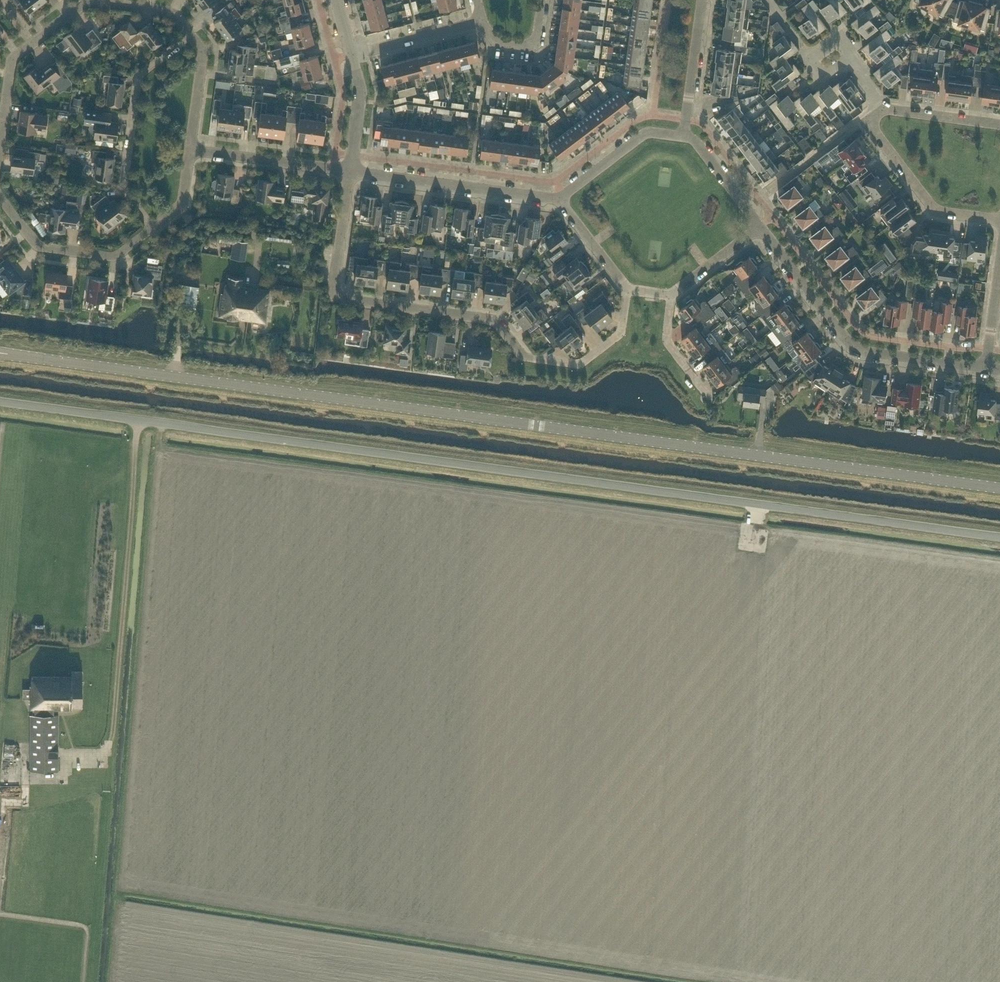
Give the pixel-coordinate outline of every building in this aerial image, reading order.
[(38,5),(34,0),(13,0),(17,5),(21,1),(29,12),(38,5)] [(198,0),(205,9),(215,1),(218,6),(226,0),(198,0)] [(305,10),(302,0),(301,0),(285,4),(286,10),(280,12),(281,15),(278,16),(280,23),(296,19),(294,12),(305,10)] [(383,5),(382,0),(363,0),(366,9),(383,5)] [(457,6),(455,0),(439,0),(437,0),(440,10),(457,6)] [(581,0),(563,0),(562,7),(579,9),(581,0)] [(652,0),(634,0),(633,7),(651,9),(652,0)] [(815,11),(808,2),(807,0),(801,0),(796,4),(800,9),(802,8),(810,18),(800,25),(808,36),(818,29),(820,32),(827,27),(815,11)] [(820,7),(814,0),(811,0),(808,2),(815,11),(820,7)] [(848,11),(846,9),(843,4),(840,0),(829,0),(831,2),(821,9),(829,20),(839,13),(841,16),(848,11)] [(843,4),(846,9),(851,5),(848,0),(843,4)] [(873,0),(847,0),(848,0),(851,5),(854,9),(863,1),(866,4),(863,6),(867,11),(876,4),(873,0)] [(915,0),(920,3),(922,4),(921,6),(921,8),(921,10),(922,12),(924,14),(925,15),(929,8),(934,0),(915,0)] [(929,8),(938,13),(943,16),(945,14),(950,16),(956,2),(952,0),(953,0),(934,0),(929,8)] [(969,2),(962,0),(960,0),(959,3),(956,2),(950,16),(955,18),(954,21),(959,22),(969,25),(976,2),(971,0),(969,0),(969,2)] [(219,17),(214,21),(221,30),(235,19),(241,14),(235,6),(231,1),(221,9),(215,13),(219,17)] [(983,6),(983,4),(976,2),(969,25),(979,28),(980,28),(985,30),(991,8),(983,6)] [(749,18),(751,7),(728,4),(729,4),(728,15),(749,18)] [(870,19),(881,11),(876,4),(867,11),(851,23),(856,29),(859,27),(867,37),(878,28),(870,19)] [(368,19),(385,14),(383,5),(366,9),(368,19)] [(578,18),(579,9),(562,7),(561,16),(578,18)] [(649,18),(651,9),(633,7),(632,16),(649,18)] [(890,11),(885,15),(891,21),(895,16),(890,11)] [(371,28),(388,24),(385,14),(368,19),(371,28)] [(748,28),(749,18),(728,15),(726,25),(725,25),(748,28)] [(577,28),(578,18),(561,16),(559,26),(577,28)] [(648,28),(649,18),(632,16),(631,26),(648,28)] [(235,19),(221,30),(227,39),(238,31),(241,35),(251,28),(247,22),(241,27),(235,19)] [(297,25),(297,22),(296,19),(280,23),(281,30),(285,29),(286,33),(292,32),(293,37),(311,32),(308,22),(297,25)] [(785,30),(782,26),(778,20),(773,24),(780,34),(785,30)] [(892,25),(891,24),(888,20),(879,27),(883,32),(887,29),(892,25)] [(130,21),(119,29),(120,30),(128,40),(138,32),(130,21)] [(120,30),(112,36),(120,47),(124,44),(127,49),(133,45),(132,44),(140,38),(142,40),(145,38),(153,48),(163,40),(150,22),(139,31),(138,32),(128,40),(120,30)] [(404,22),(397,24),(398,31),(405,29),(404,22)] [(85,34),(78,25),(79,26),(65,37),(64,36),(63,36),(65,38),(57,44),(62,51),(70,45),(77,54),(78,54),(77,53),(88,45),(91,49),(102,40),(92,28),(85,34)] [(748,29),(748,28),(725,25),(724,36),(735,38),(735,44),(743,45),(743,46),(747,46),(749,29),(748,29)] [(576,37),(577,28),(559,26),(558,35),(576,37)] [(647,37),(648,28),(631,26),(629,35),(647,37)] [(883,32),(862,47),(863,48),(868,54),(870,52),(873,55),(878,61),(888,53),(889,53),(893,50),(885,40),(892,35),(887,29),(883,32)] [(296,47),(314,42),(311,32),(293,37),(295,42),(289,44),(290,48),(296,47)] [(574,47),(576,37),(558,35),(557,45),(574,47)] [(646,47),(647,37),(629,35),(628,45),(646,47)] [(791,44),(789,41),(784,35),(773,43),(780,53),(770,61),(775,68),(776,67),(787,59),(799,49),(794,42),(791,44)] [(469,61),(479,58),(474,41),(465,44),(469,61)] [(746,52),(747,46),(743,46),(743,45),(735,44),(731,43),(730,50),(718,48),(717,59),(740,62),(741,56),(742,56),(742,52),(746,52)] [(255,58),(256,47),(237,44),(236,50),(230,49),(230,51),(228,50),(227,58),(229,58),(229,60),(253,63),(254,58),(255,58)] [(460,63),(469,61),(465,44),(455,46),(460,63)] [(573,56),(574,47),(557,45),(556,54),(573,56)] [(644,56),(646,47),(628,45),(627,54),(644,56)] [(898,53),(903,50),(899,45),(893,50),(890,51),(894,56),(898,53)] [(451,66),(460,63),(455,46),(446,49),(451,66)] [(273,59),(283,57),(280,47),(271,50),(273,59)] [(441,68),(451,66),(446,49),(437,51),(441,68)] [(432,71),(441,68),(437,51),(428,54),(432,71)] [(317,55),(304,58),(303,52),(291,55),(294,66),(300,64),(302,69),(319,65),(317,55)] [(903,60),(898,53),(894,56),(874,72),(879,79),(882,77),(889,86),(900,78),(893,68),(903,60)] [(923,95),(927,68),(920,67),(921,57),(920,54),(917,54),(912,53),(909,74),(914,75),(912,93),(923,95)] [(423,73),(432,71),(428,54),(418,56),(423,73)] [(572,66),(573,56),(556,54),(554,63),(564,69),(567,66),(572,66)] [(643,66),(644,56),(627,54),(626,64),(643,66)] [(413,75),(423,73),(418,56),(409,58),(413,75)] [(404,78),(413,75),(409,58),(400,61),(404,78)] [(739,73),(740,62),(717,59),(717,60),(718,60),(716,70),(739,73)] [(794,68),(791,65),(787,59),(776,67),(782,76),(772,84),(777,91),(802,72),(796,65),(794,68)] [(226,62),(225,70),(227,70),(227,71),(233,72),(233,77),(233,78),(239,79),(252,80),(252,79),(253,72),(253,70),(253,69),(252,69),(253,63),(229,60),(228,62),(226,62)] [(395,80),(404,78),(400,61),(390,63),(395,80)] [(942,79),(943,74),(945,63),(935,61),(934,69),(927,68),(923,95),(935,97),(938,78),(942,79)] [(385,83),(395,80),(390,63),(381,66),(385,83)] [(562,73),(564,69),(554,63),(547,69),(557,83),(565,77),(562,73)] [(36,67),(25,76),(37,92),(57,76),(63,84),(62,89),(71,90),(72,81),(64,71),(59,75),(51,64),(40,72),(36,67)] [(642,75),(643,66),(626,64),(624,73),(642,75)] [(304,79),(322,75),(319,65),(302,69),(303,75),(297,76),(298,81),(304,79)] [(499,87),(502,70),(492,68),(489,86),(499,87)] [(549,89),(557,83),(547,69),(539,75),(542,86),(546,85),(549,89)] [(509,88),(511,71),(502,70),(499,87),(509,88)] [(737,84),(739,73),(716,70),(715,81),(737,84)] [(518,90),(521,72),(511,71),(509,88),(518,90)] [(528,91),(530,74),(521,72),(518,90),(528,91)] [(640,85),(642,75),(624,73),(623,83),(640,85)] [(117,82),(118,76),(104,74),(103,81),(110,82),(107,103),(121,105),(124,83),(117,82)] [(542,86),(539,75),(530,74),(528,91),(538,92),(538,88),(542,86)] [(973,82),(974,76),(962,74),(961,80),(958,100),(970,101),(973,82)] [(956,79),(956,76),(950,75),(946,98),(958,100),(961,80),(956,79)] [(268,87),(277,87),(278,76),(268,76),(268,87)] [(849,96),(858,89),(850,78),(840,85),(838,82),(832,87),(839,97),(854,117),(863,110),(859,105),(857,107),(849,96)] [(303,89),(310,87),(308,79),(301,81),(303,89)] [(737,84),(715,81),(714,80),(712,92),(724,93),(724,96),(725,103),(739,99),(737,90),(736,90),(737,84)] [(995,105),(997,85),(985,83),(983,103),(995,105)] [(215,95),(222,96),(223,86),(216,85),(215,95)] [(832,87),(831,85),(821,92),(819,90),(813,94),(812,95),(819,104),(838,129),(845,124),(830,104),(839,97),(832,87)] [(257,86),(255,97),(264,98),(265,87),(257,86)] [(578,86),(566,94),(570,99),(582,91),(578,86)] [(747,102),(761,92),(759,88),(744,98),(747,102)] [(621,111),(629,105),(618,91),(610,97),(621,111)] [(777,99),(779,97),(775,92),(766,99),(768,102),(789,129),(795,124),(787,113),(796,107),(796,106),(793,102),(788,95),(779,102),(777,99)] [(812,95),(813,94),(811,92),(802,100),(799,97),(793,102),(796,106),(796,107),(811,126),(818,121),(810,111),(819,104),(812,95)] [(328,103),(329,95),(316,93),(315,101),(328,103)] [(565,93),(555,100),(560,107),(569,99),(565,93)] [(82,106),(83,97),(74,97),(74,105),(82,106)] [(613,117),(621,111),(610,97),(603,103),(613,117)] [(220,108),(221,99),(215,98),(213,113),(219,114),(217,127),(229,129),(232,110),(220,108)] [(740,108),(741,108),(739,99),(725,103),(727,109),(729,111),(719,119),(726,128),(744,113),(740,108)] [(69,101),(60,100),(59,110),(68,111),(69,101)] [(265,113),(267,102),(255,100),(253,116),(260,117),(258,133),(271,135),(273,114),(265,113)] [(606,123),(613,117),(603,103),(595,109),(606,123)] [(250,118),(252,106),(240,104),(239,111),(232,110),(229,129),(242,131),(244,117),(250,118)] [(292,122),(294,106),(287,105),(287,109),(282,109),(282,115),(273,114),(271,135),(283,136),(286,121),(292,122)] [(71,106),(69,116),(77,117),(78,107),(71,106)] [(301,111),(301,107),(294,106),(292,122),(299,123),(297,138),(310,140),(312,119),(304,118),(305,112),(301,111)] [(769,108),(765,112),(771,120),(775,117),(769,108)] [(108,121),(109,112),(86,109),(84,123),(97,125),(95,138),(94,137),(94,138),(116,141),(116,140),(115,140),(118,123),(119,123),(119,122),(108,121)] [(598,128),(606,123),(595,109),(587,114),(598,128)] [(37,114),(37,113),(21,111),(18,130),(35,133),(35,128),(45,129),(47,116),(37,114)] [(751,122),(744,113),(726,128),(727,127),(733,135),(746,125),(751,122)] [(323,142),(326,115),(321,114),(321,120),(312,119),(310,140),(323,142)] [(590,134),(598,128),(587,114),(580,120),(590,134)] [(376,119),(374,137),(380,138),(380,142),(390,144),(392,126),(382,125),(383,120),(376,119)] [(583,140),(590,134),(580,120),(572,126),(583,140)] [(740,144),(753,134),(746,125),(733,135),(740,144)] [(399,145),(402,127),(392,126),(390,144),(399,145)] [(575,146),(583,140),(572,126),(564,132),(575,146)] [(782,126),(773,133),(780,142),(785,138),(784,137),(789,134),(782,126)] [(409,146),(411,129),(402,127),(399,145),(409,146)] [(823,141),(827,137),(820,127),(815,131),(823,141)] [(418,148),(421,130),(411,129),(409,146),(418,148)] [(428,149),(430,131),(421,130),(418,148),(428,149)] [(437,150),(440,133),(430,131),(428,149),(437,150)] [(746,153),(759,143),(763,140),(757,131),(753,134),(740,144),(746,153)] [(567,152),(575,146),(564,132),(557,138),(567,152)] [(447,151),(449,134),(440,133),(437,150),(447,151)] [(456,153),(459,135),(449,134),(447,151),(456,153)] [(466,154),(468,137),(459,135),(456,153),(466,154)] [(807,153),(813,148),(805,136),(798,142),(807,153)] [(490,157),(492,140),(482,138),(480,156),(490,157)] [(559,158),(567,152),(557,138),(549,144),(559,158)] [(859,145),(861,143),(857,138),(845,147),(840,142),(828,151),(836,161),(843,156),(847,161),(863,149),(859,145)] [(499,158),(501,141),(492,140),(490,157),(499,158)] [(509,160),(511,142),(501,141),(499,158),(509,160)] [(518,161),(520,144),(511,142),(509,160),(518,161)] [(753,161),(766,151),(759,143),(746,153),(753,161)] [(65,152),(75,153),(76,145),(66,144),(65,152)] [(528,162),(530,145),(520,144),(518,161),(528,162)] [(537,164),(540,146),(530,145),(528,162),(537,164)] [(770,148),(766,151),(753,161),(759,169),(758,170),(772,160),(776,157),(770,148)] [(105,157),(106,151),(93,149),(91,161),(97,162),(95,177),(97,177),(97,179),(98,180),(102,181),(103,180),(103,178),(111,179),(114,158),(105,157)] [(847,162),(842,165),(846,171),(844,172),(852,182),(864,172),(860,167),(864,164),(872,158),(868,152),(866,154),(863,149),(847,161),(847,162)] [(40,159),(40,152),(29,151),(28,157),(13,155),(11,170),(22,172),(22,175),(33,177),(33,176),(31,176),(33,158),(40,159)] [(782,161),(776,165),(772,160),(758,170),(765,179),(775,172),(778,177),(788,169),(782,161)] [(60,173),(49,171),(48,181),(58,183),(60,173)] [(878,175),(876,177),(872,171),(860,181),(864,186),(863,186),(868,193),(871,190),(876,196),(879,194),(880,195),(886,190),(885,189),(892,184),(886,176),(881,179),(878,175)] [(233,188),(234,176),(218,173),(215,192),(231,195),(231,201),(238,202),(240,189),(233,188)] [(798,189),(806,184),(799,174),(783,186),(787,191),(779,197),(782,202),(784,200),(789,206),(803,195),(798,189)] [(274,186),(275,181),(259,179),(256,198),(272,200),(283,201),(285,187),(277,186),(277,187),(274,186)] [(73,185),(63,184),(61,193),(72,195),(73,185)] [(79,185),(77,201),(86,202),(88,187),(79,185)] [(327,203),(329,188),(314,186),(314,188),(305,187),(304,191),(292,189),(290,201),(302,203),(304,194),(313,195),(312,201),(318,202),(316,220),(322,221),(325,203),(327,203)] [(114,199),(111,201),(105,194),(91,205),(97,212),(95,213),(102,222),(100,224),(107,232),(115,226),(114,224),(126,215),(114,199)] [(361,212),(360,220),(368,221),(380,222),(381,214),(382,205),(375,205),(376,197),(363,195),(361,212)] [(838,206),(843,202),(839,198),(835,201),(838,206)] [(885,211),(881,214),(889,225),(891,223),(890,223),(893,221),(893,222),(908,210),(911,209),(903,198),(895,204),(891,199),(881,206),(885,211)] [(47,213),(46,221),(50,221),(49,229),(64,231),(65,225),(77,227),(79,214),(85,214),(86,202),(77,201),(68,200),(66,209),(51,207),(51,213),(47,213)] [(399,223),(402,200),(395,201),(395,202),(391,202),(389,215),(383,214),(381,229),(392,230),(393,223),(399,223)] [(402,200),(399,223),(405,224),(404,230),(415,231),(417,218),(411,218),(413,204),(409,204),(409,203),(402,200)] [(441,231),(444,206),(431,204),(430,215),(424,214),(422,229),(441,231)] [(819,207),(815,211),(810,205),(796,215),(801,221),(799,223),(802,228),(810,221),(814,226),(826,217),(819,207)] [(301,221),(305,210),(298,208),(295,219),(301,221)] [(468,217),(469,209),(456,208),(454,225),(462,226),(461,233),(472,235),(474,218),(468,217)] [(916,221),(908,210),(893,222),(893,221),(890,223),(891,223),(905,243),(913,232),(908,226),(916,221)] [(494,241),(495,236),(498,213),(491,213),(491,215),(487,214),(485,227),(479,227),(478,239),(494,241)] [(498,213),(495,236),(501,237),(500,242),(511,244),(513,231),(507,230),(509,217),(505,217),(505,215),(498,213)] [(538,236),(540,219),(527,217),(526,225),(519,224),(517,241),(529,242),(530,235),(538,236)] [(838,225),(830,231),(826,225),(812,236),(816,242),(814,243),(817,248),(828,240),(832,245),(845,235),(838,225)] [(552,229),(543,236),(546,240),(545,241),(550,247),(546,250),(553,259),(563,251),(559,246),(567,241),(559,230),(555,233),(552,229)] [(938,250),(940,230),(931,229),(930,234),(924,234),(924,236),(917,235),(913,241),(911,254),(922,256),(922,252),(929,253),(930,249),(938,250)] [(949,237),(950,231),(940,230),(938,250),(945,251),(944,255),(952,256),(960,257),(962,242),(954,241),(955,238),(949,237)] [(986,245),(987,236),(977,235),(976,241),(971,240),(970,243),(964,242),(962,257),(968,258),(968,259),(976,260),(977,256),(984,257),(985,253),(986,253),(988,245),(986,245)] [(234,239),(231,257),(243,259),(246,241),(234,239)] [(473,253),(474,246),(474,243),(467,243),(466,252),(473,253)] [(853,245),(846,251),(841,245),(827,256),(831,262),(829,263),(833,268),(841,262),(845,267),(860,255),(853,245)] [(434,249),(424,248),(423,255),(433,256),(434,249)] [(504,250),(494,248),(493,256),(503,258),(504,250)] [(361,263),(362,257),(350,255),(348,267),(356,268),(354,282),(357,282),(358,283),(362,284),(363,283),(365,283),(367,264),(361,263)] [(753,258),(751,257),(750,256),(749,256),(749,257),(743,261),(741,261),(736,265),(736,267),(736,266),(735,267),(734,268),(738,274),(734,278),(740,287),(752,277),(749,272),(757,266),(757,267),(758,266),(756,265),(757,262),(753,258)] [(383,272),(384,260),(374,258),(373,265),(367,264),(365,283),(375,284),(377,271),(383,272)] [(580,260),(579,261),(577,258),(566,266),(563,261),(552,268),(559,277),(564,274),(567,279),(586,265),(585,264),(580,260)] [(12,266),(7,259),(0,264),(0,280),(4,286),(3,286),(4,287),(5,287),(9,292),(12,290),(13,292),(31,294),(32,281),(25,280),(24,281),(16,270),(16,269),(13,266),(12,266)] [(384,260),(383,272),(388,272),(388,277),(386,286),(397,287),(399,268),(400,262),(384,260)] [(900,273),(904,270),(898,262),(894,265),(900,273)] [(160,278),(161,265),(148,263),(146,275),(140,274),(133,280),(132,292),(141,294),(141,296),(152,297),(153,289),(151,288),(153,277),(160,278)] [(415,276),(416,264),(406,263),(405,269),(399,268),(397,287),(407,289),(409,275),(415,276)] [(426,272),(427,265),(416,264),(415,276),(421,277),(419,290),(429,292),(432,273),(426,272)] [(567,279),(563,282),(566,287),(568,289),(573,295),(583,288),(579,283),(590,275),(588,272),(589,271),(586,265),(567,279)] [(865,268),(861,271),(856,265),(842,276),(847,282),(845,284),(848,288),(856,282),(860,287),(873,277),(865,268)] [(447,280),(449,268),(438,267),(437,274),(432,273),(429,292),(439,293),(441,280),(447,280)] [(523,267),(516,277),(522,280),(528,269),(523,267)] [(461,296),(464,279),(465,271),(449,268),(447,280),(453,281),(451,295),(461,296)] [(537,274),(530,270),(525,277),(532,281),(537,274)] [(479,285),(481,273),(465,271),(464,279),(461,296),(472,298),(473,284),(479,285)] [(552,280),(545,271),(539,275),(546,284),(552,280)] [(66,284),(67,274),(47,272),(45,290),(46,287),(60,289),(58,297),(71,299),(73,285),(66,284)] [(490,281),(491,274),(481,273),(479,285),(485,285),(483,299),(494,300),(496,282),(490,281)] [(767,277),(765,276),(764,275),(764,276),(756,282),(752,277),(740,287),(746,295),(752,292),(755,297),(772,284),(771,284),(771,281),(767,277)] [(512,289),(513,277),(503,276),(502,282),(496,282),(494,300),(504,302),(506,288),(512,289)] [(90,279),(90,277),(89,277),(86,299),(87,299),(87,298),(100,300),(99,308),(112,310),(114,296),(106,295),(108,280),(107,280),(107,281),(90,279)] [(241,286),(242,279),(228,277),(227,283),(225,283),(224,293),(221,292),(218,316),(265,322),(269,290),(241,286)] [(199,286),(178,283),(175,307),(196,310),(199,286)] [(774,286),(772,285),(772,284),(755,297),(759,302),(755,307),(761,315),(774,305),(770,300),(778,294),(779,295),(779,294),(778,293),(778,291),(774,286)] [(881,288),(876,291),(872,286),(858,296),(862,302),(860,304),(864,308),(874,300),(878,305),(888,298),(881,288)] [(547,288),(540,293),(544,297),(551,292),(547,288)] [(529,302),(534,298),(528,290),(518,297),(522,302),(511,310),(517,319),(532,307),(529,302)] [(604,307),(610,302),(603,292),(593,300),(597,305),(592,309),(604,324),(612,317),(604,307)] [(317,295),(307,294),(306,309),(316,311),(317,295)] [(117,295),(115,306),(122,307),(124,296),(117,295)] [(700,303),(696,298),(696,297),(694,299),(694,298),(693,298),(694,299),(692,299),(687,302),(686,305),(680,309),(679,309),(681,311),(680,313),(684,318),(686,318),(687,319),(688,319),(687,319),(696,313),(699,317),(712,308),(706,300),(700,303)] [(907,313),(908,301),(896,299),(896,305),(888,304),(886,322),(899,323),(900,313),(907,313)] [(926,307),(927,301),(915,300),(913,312),(919,313),(918,324),(930,326),(931,326),(933,310),(933,308),(926,307)] [(950,321),(953,303),(941,301),(940,311),(933,310),(931,326),(930,326),(930,328),(943,329),(944,321),(950,321)] [(789,305),(787,304),(786,303),(785,303),(785,304),(777,310),(774,305),(761,315),(768,323),(773,320),(777,325),(793,313),(792,312),(793,310),(789,305)] [(969,315),(970,307),(958,306),(956,320),(962,321),(961,332),(967,333),(966,335),(975,336),(976,329),(975,329),(976,316),(969,315)] [(541,308),(536,312),(532,307),(517,319),(524,327),(534,318),(538,323),(548,316),(541,308)] [(592,309),(587,312),(583,307),(575,313),(582,323),(587,319),(595,330),(604,324),(592,309)] [(704,322),(716,313),(712,308),(699,317),(703,322),(697,327),(696,326),(696,327),(683,337),(682,337),(683,339),(683,341),(686,346),(689,346),(689,347),(706,335),(702,330),(706,325),(704,322)] [(579,325),(572,316),(569,312),(561,319),(567,327),(563,331),(574,346),(583,340),(574,329),(579,325)] [(777,325),(772,329),(783,343),(795,333),(792,329),(793,327),(800,322),(800,323),(801,322),(799,321),(800,319),(796,314),(794,314),(793,313),(777,325)] [(362,328),(363,322),(339,319),(337,336),(360,339),(359,345),(367,346),(369,329),(362,328)] [(404,339),(405,328),(386,325),(384,342),(397,344),(396,351),(408,353),(410,340),(404,339)] [(563,331),(558,334),(552,326),(543,332),(553,345),(558,341),(566,352),(574,346),(563,331)] [(444,342),(445,333),(430,331),(427,351),(441,353),(441,356),(453,358),(455,342),(448,341),(448,342),(444,342)] [(706,335),(689,347),(690,348),(690,350),(693,355),(696,355),(697,357),(697,356),(705,350),(709,355),(721,345),(715,337),(711,331),(706,335)] [(810,333),(808,333),(807,331),(807,332),(799,338),(795,333),(783,343),(789,351),(795,348),(799,353),(815,341),(814,340),(814,338),(810,333)] [(817,342),(815,342),(815,341),(799,353),(802,358),(798,363),(805,371),(817,362),(813,357),(821,351),(822,351),(821,349),(821,347),(817,342)] [(732,359),(721,345),(709,355),(712,359),(704,366),(704,365),(703,366),(704,367),(704,369),(708,374),(710,374),(711,375),(727,363),(732,359)] [(489,365),(491,349),(469,346),(467,355),(461,354),(459,368),(466,369),(467,362),(480,364),(480,365),(481,367),(485,367),(486,366),(486,364),(489,365)] [(823,366),(819,361),(817,362),(805,371),(809,376),(815,380),(814,380),(827,389),(840,368),(832,363),(829,368),(824,365),(823,366)] [(737,365),(731,368),(727,363),(711,375),(711,376),(711,378),(715,383),(717,384),(718,385),(719,385),(718,384),(726,378),(730,383),(743,374),(737,365)] [(846,378),(849,374),(840,368),(827,389),(840,397),(841,396),(847,401),(851,402),(857,385),(850,383),(849,383),(850,381),(846,378)] [(779,370),(778,369),(774,372),(781,382),(787,377),(781,369),(779,370)] [(880,384),(881,378),(866,376),(863,396),(878,398),(877,401),(885,402),(887,385),(880,384)] [(783,387),(782,385),(778,380),(772,385),(777,392),(783,387)] [(919,405),(922,384),(908,382),(907,389),(894,387),(892,401),(905,403),(905,404),(919,405)] [(766,396),(767,389),(740,385),(739,397),(745,398),(744,404),(760,406),(761,395),(766,396)] [(957,410),(959,389),(945,387),(944,393),(936,392),(933,410),(946,412),(947,408),(957,410)] [(991,393),(981,392),(980,399),(975,399),(974,408),(979,409),(979,412),(986,413),(986,417),(994,418),(994,417),(999,418),(999,403),(996,402),(996,400),(990,399),(991,393)] [(897,407),(888,406),(886,417),(895,418),(897,407)] [(71,676),(32,676),(31,685),(30,685),(31,688),(23,688),(23,698),(29,698),(30,709),(34,708),(34,714),(30,714),(30,770),(58,770),(59,714),(54,714),(54,709),(71,709),(72,706),(83,706),(83,671),(71,671),(71,676)]
